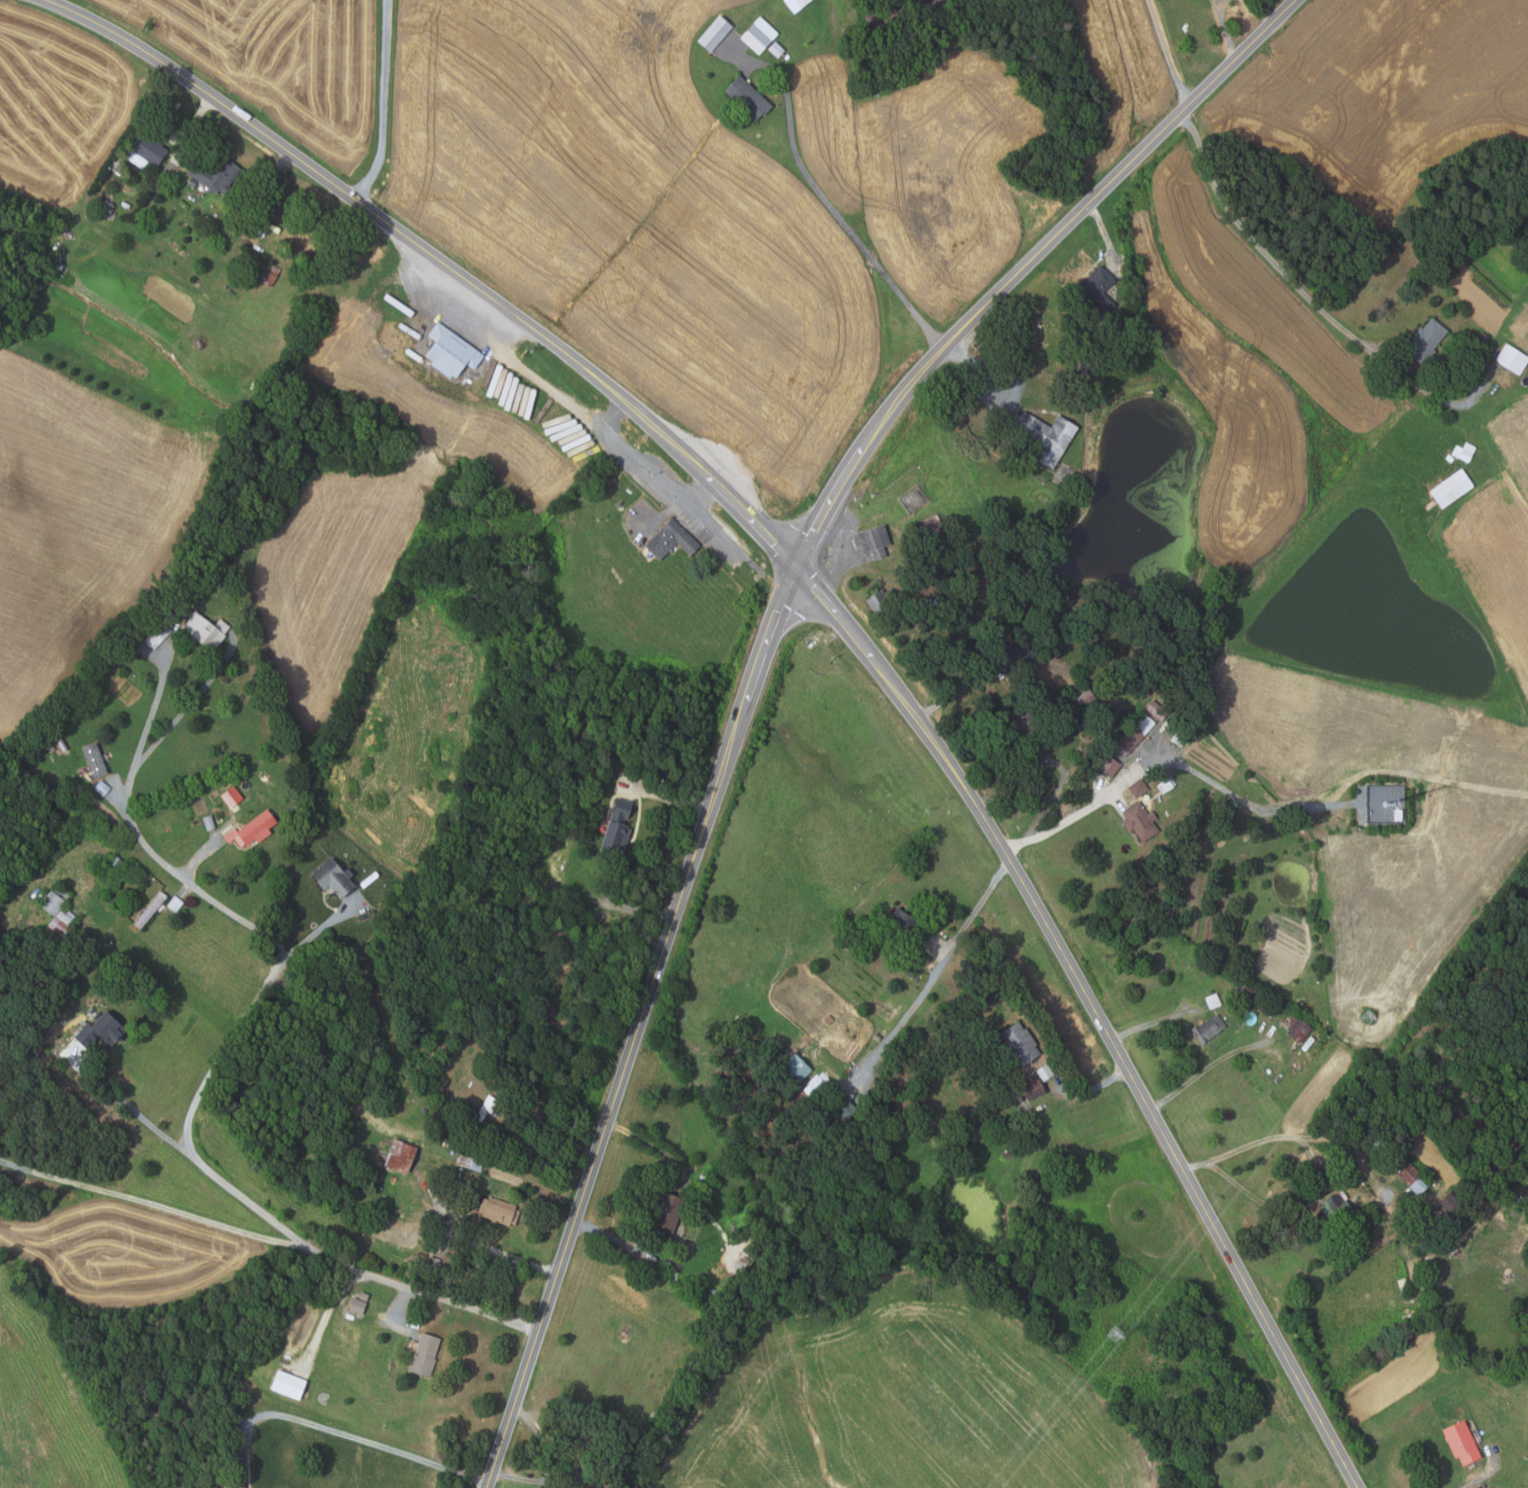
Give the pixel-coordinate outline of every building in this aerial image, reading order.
[(794,13),(784,0),(809,0),(794,13)] [(711,52),(697,41),(719,15),(732,27),(711,52)] [(740,37),(759,16),(778,33),(758,54),(740,37)] [(768,48),(775,41),(784,50),(777,57),(768,48)] [(722,92),(738,74),(772,105),(757,122),(722,92)] [(153,167),(165,150),(140,132),(123,157),(145,172),(150,165),(153,167)] [(186,173),(215,194),(218,190),(223,193),(241,169),(225,157),(223,160),(208,149),(206,152),(203,149),(186,173)] [(196,182),(190,178),(186,184),(192,188),(196,182)] [(277,216),(264,207),(273,194),(286,203),(277,216)] [(320,256),(285,232),(292,221),(328,245),(320,256)] [(279,268),(270,286),(259,281),(268,262),(279,268)] [(1100,320),(1073,292),(1100,265),(1116,281),(1104,293),(1115,305),(1100,320)] [(1425,367),(1405,351),(1411,343),(1409,341),(1421,326),(1423,328),(1433,315),(1443,324),(1442,326),(1448,331),(1434,349),(1437,351),(1425,367)] [(473,371),(484,356),(437,322),(427,335),(435,341),(424,355),(432,361),(430,363),(448,377),(450,374),(455,378),(464,365),(473,371)] [(1480,331),(1489,336),(1480,351),(1472,347),(1480,331)] [(1506,344),(1527,358),(1527,362),(1519,375),(1496,360),(1506,344)] [(1079,355),(1090,358),(1086,374),(1075,372),(1079,355)] [(1077,389),(1085,391),(1083,398),(1075,395),(1077,389)] [(1053,469),(1032,456),(1039,444),(1013,427),(1016,423),(1011,420),(1016,412),(1021,415),(1024,410),(1051,427),(1058,415),(1078,428),(1053,469)] [(1477,447),(1468,463),(1452,455),(1457,445),(1463,448),(1466,442),(1477,447)] [(1441,509),(1429,491),(1461,468),(1474,486),(1441,509)] [(933,541),(922,526),(937,516),(948,531),(933,541)] [(659,560),(644,546),(672,517),(701,546),(691,556),(676,542),(659,560)] [(872,561),(862,532),(884,524),(891,544),(885,547),(888,555),(872,561)] [(877,615),(867,601),(870,598),(870,597),(882,588),(884,591),(890,587),(900,600),(881,614),(880,612),(877,615)] [(164,625),(173,615),(166,608),(153,622),(151,620),(142,630),(148,636),(144,641),(152,649),(170,630),(164,625)] [(180,628),(193,611),(213,627),(219,619),(229,627),(223,634),(225,635),(211,653),(180,628)] [(144,676),(148,671),(153,675),(149,680),(144,676)] [(1090,689),(1096,698),(1082,708),(1076,698),(1090,689)] [(1146,707),(1153,700),(1168,712),(1161,720),(1146,707)] [(1021,722),(1030,722),(1030,705),(1021,704),(1021,722)] [(1128,753),(1116,743),(1142,712),(1154,723),(1128,753)] [(1178,726),(1189,731),(1182,747),(1171,742),(1178,726)] [(59,746),(51,752),(47,746),(55,740),(59,746)] [(107,774),(93,779),(81,748),(96,742),(107,774)] [(1108,755),(1121,765),(1111,778),(1098,769),(1108,755)] [(1167,776),(1173,787),(1164,793),(1157,782),(1167,776)] [(1141,778),(1149,790),(1135,800),(1127,787),(1141,778)] [(93,789),(100,780),(110,788),(103,797),(93,789)] [(229,807),(219,794),(232,784),(242,798),(229,807)] [(618,854),(598,847),(615,796),(633,802),(626,823),(629,824),(628,827),(631,828),(623,853),(619,851),(618,854)] [(1139,801),(1149,814),(1153,811),(1158,818),(1153,822),(1160,832),(1142,844),(1133,831),(1132,833),(1123,821),(1126,819),(1122,813),(1139,801)] [(236,830),(266,808),(275,821),(266,827),(270,832),(257,842),(254,838),(246,844),(244,842),(239,846),(233,838),(228,842),(223,834),(234,827),(236,830)] [(210,814),(214,827),(206,830),(202,817),(210,814)] [(124,862),(115,873),(105,865),(114,854),(124,862)] [(353,885),(347,878),(352,874),(346,867),(342,870),(330,856),(309,873),(322,889),(328,884),(338,897),(353,885)] [(53,915),(39,905),(56,883),(70,893),(53,915)] [(159,890),(133,922),(140,928),(166,896),(159,890)] [(166,905),(174,895),(183,902),(175,912),(166,905)] [(42,931),(57,942),(69,928),(66,926),(75,915),(62,905),(42,931)] [(901,952),(876,935),(895,906),(927,928),(916,944),(909,940),(901,952)] [(1242,979),(1256,991),(1247,1000),(1234,988),(1242,979)] [(65,988),(55,999),(47,992),(57,982),(65,988)] [(1217,992),(1222,1005),(1209,1010),(1205,997),(1217,992)] [(73,1036),(86,1021),(90,1025),(104,1009),(125,1028),(119,1035),(121,1037),(117,1041),(115,1038),(110,1044),(98,1033),(85,1047),(73,1036)] [(1298,1044),(1286,1033),(1290,1029),(1284,1024),(1294,1013),(1312,1029),(1298,1044)] [(1201,1045),(1190,1030),(1195,1026),(1197,1028),(1216,1015),(1225,1028),(1201,1045)] [(1022,1065),(1000,1033),(1019,1021),(1023,1028),(1026,1027),(1037,1044),(1035,1046),(1040,1053),(1022,1065)] [(878,1040),(873,1036),(876,1032),(881,1036),(878,1040)] [(795,1053),(812,1070),(794,1088),(777,1071),(795,1053)] [(946,1070),(943,1066),(949,1062),(952,1066),(946,1070)] [(1035,1070),(1047,1063),(1054,1075),(1043,1082),(1035,1070)] [(429,1069),(425,1075),(418,1071),(422,1065),(429,1069)] [(816,1074),(827,1085),(816,1095),(806,1084),(816,1074)] [(1037,1076),(1045,1092),(1027,1101),(1019,1085),(1037,1076)] [(841,1092),(858,1110),(841,1127),(830,1116),(834,1112),(828,1105),(841,1092)] [(478,1128),(470,1124),(487,1093),(498,1099),(490,1113),(487,1111),(478,1128)] [(818,1110),(828,1116),(821,1127),(812,1121),(818,1110)] [(407,1173),(383,1164),(392,1138),(416,1147),(407,1173)] [(483,1160),(480,1171),(457,1164),(460,1154),(483,1160)] [(1418,1197),(1394,1170),(1406,1159),(1430,1185),(1418,1197)] [(1381,1161),(1386,1166),(1381,1171),(1376,1167),(1381,1161)] [(1345,1162),(1358,1179),(1346,1188),(1333,1171),(1345,1162)] [(1332,1226),(1328,1219),(1325,1220),(1323,1217),(1325,1216),(1318,1205),(1343,1190),(1347,1198),(1345,1200),(1353,1213),(1332,1226)] [(671,1240),(650,1233),(657,1213),(653,1211),(657,1200),(661,1201),(665,1192),(685,1199),(671,1240)] [(1447,1223),(1433,1211),(1449,1192),(1460,1201),(1464,1197),(1472,1204),(1457,1222),(1452,1218),(1447,1223)] [(520,1210),(515,1224),(510,1222),(509,1225),(481,1216),(482,1213),(477,1211),(482,1197),(486,1199),(487,1196),(516,1206),(515,1208),(520,1210)] [(748,1245),(759,1254),(749,1268),(738,1259),(748,1245)] [(483,1269),(469,1263),(472,1257),(485,1263),(483,1269)] [(1407,1278),(1411,1292),(1402,1295),(1397,1281),(1407,1278)] [(366,1301),(358,1297),(361,1291),(369,1294),(366,1301)] [(366,1302),(361,1314),(347,1309),(352,1297),(366,1302)] [(405,1324),(408,1312),(421,1315),(417,1328),(405,1324)] [(407,1370),(420,1331),(440,1338),(433,1358),(436,1359),(429,1378),(407,1370)] [(305,1381),(298,1399),(269,1388),(276,1370),(305,1381)] [(1463,1466),(1459,1457),(1455,1458),(1443,1430),(1465,1420),(1482,1457),(1463,1466)] [(244,1478),(244,1487),(219,1487),(219,1479),(244,1478)]
